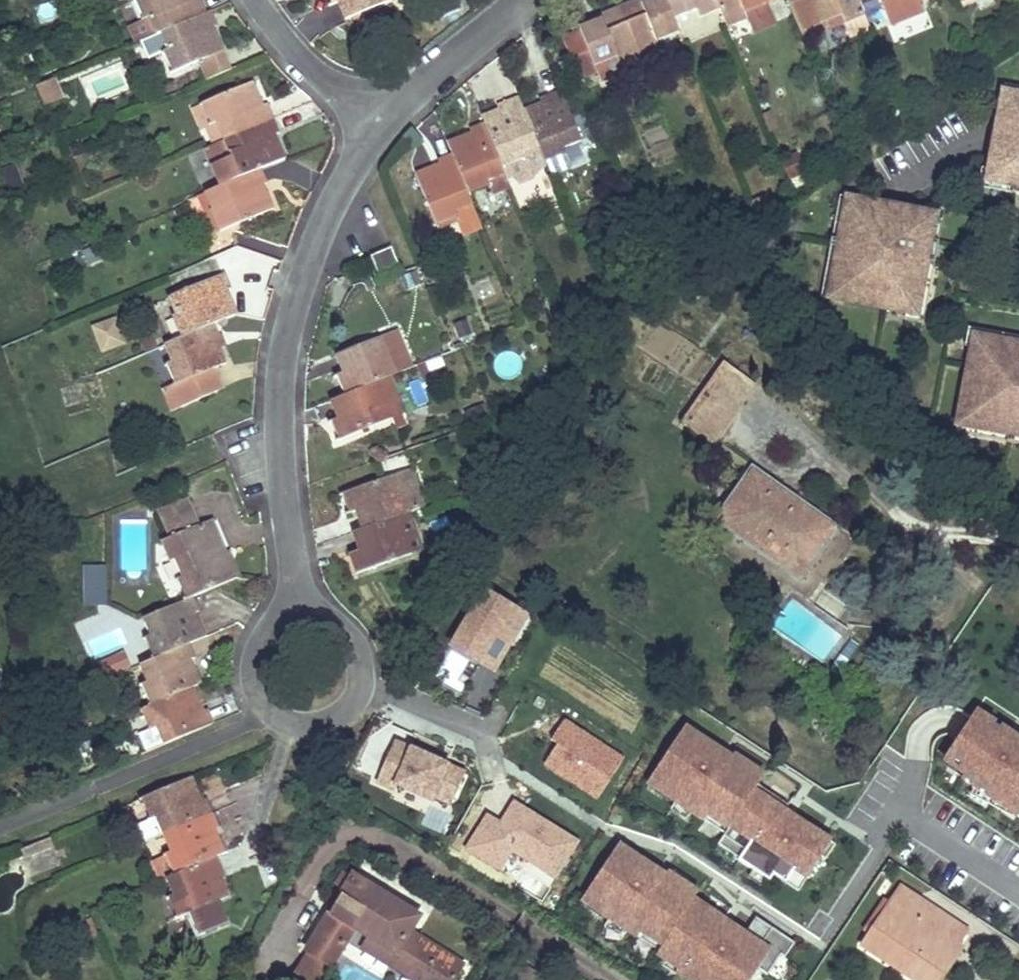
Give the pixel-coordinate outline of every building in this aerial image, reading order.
[(141,0),(135,0),(143,19),(148,17),(141,0)] [(148,17),(156,35),(161,33),(205,14),(199,0),(198,0),(194,2),(186,6),(184,0),(141,0),(148,17)] [(389,0),(336,0),(337,3),(344,20),(390,1),(389,0)] [(665,0),(650,0),(649,0),(652,10),(644,13),(640,4),(639,0),(637,0),(619,7),(639,56),(659,48),(656,41),(677,32),(672,19),(665,0)] [(649,0),(640,4),(644,13),(652,10),(649,0)] [(672,19),(695,9),(698,17),(719,8),(715,0),(665,0),(672,19)] [(719,8),(726,27),(746,19),(743,11),(765,3),(764,0),(715,0),(719,8)] [(818,24),(839,15),(843,23),(863,14),(858,0),(857,0),(808,0),(818,24)] [(889,25),(922,11),(917,0),(879,0),(889,25)] [(639,56),(619,7),(598,16),(600,20),(603,28),(596,32),(592,23),(578,29),(579,31),(561,38),(578,81),(597,73),(594,67),(616,57),(618,65),(639,56)] [(205,14),(161,33),(162,35),(169,50),(178,70),(198,61),(222,51),(221,50),(213,33),(205,37),(203,31),(211,28),(216,26),(210,12),(205,14)] [(870,29),(863,14),(843,23),(849,38),(870,29)] [(603,28),(600,20),(592,23),(596,32),(603,28)] [(213,33),(211,28),(203,31),(205,37),(213,33)] [(198,61),(216,64),(225,49),(221,50),(222,51),(198,61)] [(178,70),(169,50),(163,53),(173,73),(178,70)] [(54,79),(35,87),(43,105),(61,97),(54,79)] [(223,140),(272,119),(266,105),(262,106),(253,110),(251,105),(259,101),(251,83),(206,103),(215,123),(223,140)] [(999,110),(1010,112),(1011,103),(1018,97),(1018,98),(1018,91),(1003,88),(999,110)] [(541,102),(523,110),(538,148),(541,156),(562,147),(579,140),(559,90),(545,96),(547,100),(550,108),(544,111),(541,102)] [(523,110),(517,97),(503,103),(505,107),(508,115),(503,117),(500,109),(481,117),(484,123),(500,163),(521,155),(538,148),(523,110)] [(999,110),(987,172),(987,178),(992,186),(1007,188),(1007,186),(1016,187),(1018,188),(1018,98),(1018,97),(1011,103),(1010,112),(999,110)] [(547,100),(541,102),(544,111),(550,108),(547,100)] [(262,106),(259,101),(251,105),(253,110),(262,106)] [(206,103),(191,109),(200,130),(206,127),(214,144),(223,140),(215,123),(206,103)] [(505,107),(500,109),(503,117),(508,115),(505,107)] [(279,133),(272,119),(223,140),(230,158),(239,178),(259,169),(284,158),(276,140),(268,144),(265,138),(274,134),(279,133)] [(500,163),(484,123),(469,129),(471,133),(474,141),(468,143),(465,135),(447,142),(451,154),(465,189),(485,181),(504,173),(502,168),(500,163)] [(474,141),(471,133),(465,135),(468,143),(474,141)] [(276,140),(274,134),(265,138),(268,144),(276,140)] [(214,164),(226,160),(230,158),(223,140),(214,144),(206,148),(214,164)] [(567,162),(562,147),(541,156),(547,170),(567,162)] [(433,220),(471,204),(467,194),(465,189),(451,154),(436,160),(438,164),(442,172),(436,174),(432,166),(414,173),(433,220)] [(500,163),(502,168),(523,160),(521,155),(500,163)] [(239,178),(230,158),(226,160),(234,180),(239,178)] [(442,172),(438,164),(432,166),(436,174),(442,172)] [(234,180),(209,191),(226,229),(271,208),(263,191),(255,195),(253,189),(261,185),(265,184),(259,169),(239,178),(234,180)] [(987,178),(987,172),(981,171),(977,190),(1014,196),(1016,187),(1007,186),(1007,188),(992,186),(987,178)] [(510,188),(504,173),(485,181),(487,186),(492,195),(510,188)] [(485,181),(465,189),(467,194),(487,186),(485,181)] [(263,191),(261,185),(253,189),(255,195),(263,191)] [(226,229),(209,191),(197,196),(213,234),(226,229)] [(765,196),(750,201),(756,214),(770,208),(765,196)] [(862,204),(841,200),(833,243),(843,245),(844,241),(840,240),(844,217),(851,213),(860,214),(862,204)] [(474,211),(471,204),(433,220),(435,226),(474,211)] [(925,215),(862,204),(860,214),(851,213),(844,217),(840,240),(844,241),(843,245),(842,252),(841,256),(837,256),(833,279),(839,288),(846,289),(845,298),(846,298),(887,306),(886,313),(906,317),(915,318),(921,291),(923,292),(928,270),(925,270),(926,261),(929,247),(930,238),(933,239),(936,224),(931,216),(925,215)] [(926,209),(925,215),(931,216),(936,224),(933,239),(930,238),(929,247),(938,249),(944,212),(926,209)] [(627,211),(614,216),(618,228),(631,223),(627,211)] [(372,257),(380,276),(399,268),(391,249),(372,257)] [(842,252),(831,250),(822,301),(845,305),(846,298),(845,298),(846,289),(839,288),(833,279),(837,256),(841,256),(842,252)] [(915,318),(906,317),(905,323),(923,327),(935,262),(926,261),(925,270),(928,270),(923,292),(921,291),(915,318)] [(180,313),(189,334),(213,323),(234,314),(225,296),(217,300),(215,295),(223,291),(228,289),(221,275),(173,297),(180,313)] [(225,296),(223,291),(215,295),(217,300),(225,296)] [(180,313),(175,315),(184,336),(189,334),(180,313)] [(115,318),(90,327),(100,354),(125,345),(115,318)] [(219,337),(213,323),(189,334),(184,336),(163,345),(171,362),(179,382),(174,384),(172,385),(181,407),(222,389),(213,368),(225,364),(217,345),(209,349),(206,343),(215,340),(219,337)] [(970,349),(971,340),(999,345),(999,342),(1018,346),(1018,340),(966,330),(963,348),(970,349)] [(380,337),(395,374),(409,368),(393,331),(380,337)] [(395,374),(380,337),(334,356),(341,374),(349,393),(375,383),(395,374)] [(217,345),(215,340),(206,343),(209,349),(217,345)] [(965,412),(965,413),(974,415),(973,422),(979,432),(1002,436),(1003,431),(1007,432),(1014,434),(1018,434),(1018,439),(1018,346),(999,342),(999,345),(971,340),(970,349),(966,369),(973,371),(965,412)] [(179,382),(171,362),(166,364),(174,384),(179,382)] [(723,363),(702,393),(732,414),(754,384),(723,363)] [(334,377),(343,396),(349,393),(341,374),(334,377)] [(390,420),(375,383),(349,393),(343,396),(329,402),(336,420),(345,439),(390,420)] [(181,407),(172,385),(162,390),(170,412),(181,407)] [(732,414),(702,393),(680,425),(711,446),(732,414)] [(958,411),(954,433),(1005,442),(1007,432),(1003,431),(1002,436),(979,432),(973,422),(974,415),(965,413),(965,412),(958,411)] [(336,420),(329,423),(338,442),(345,439),(336,420)] [(411,469),(395,475),(408,513),(425,507),(411,469)] [(717,520),(799,578),(834,529),(794,501),(791,506),(773,493),(777,488),(752,471),(717,520)] [(355,512),(361,530),(399,516),(408,513),(395,475),(348,492),(355,512)] [(794,501),(777,488),(773,493),(791,506),(794,501)] [(348,492),(341,494),(348,514),(355,512),(348,492)] [(181,577),(190,598),(191,597),(236,578),(225,552),(212,520),(198,525),(186,498),(158,511),(169,538),(160,542),(169,562),(174,560),(181,577)] [(399,516),(361,530),(352,533),(359,551),(365,571),(413,553),(399,516)] [(229,551),(225,552),(236,578),(239,576),(229,551)] [(365,571),(359,551),(351,553),(359,573),(365,571)] [(190,598),(181,577),(177,579),(186,599),(190,598)] [(487,697),(528,619),(480,594),(444,661),(438,658),(433,669),(487,697)] [(186,599),(142,619),(150,636),(159,656),(187,644),(203,637),(195,619),(187,622),(185,616),(193,613),(198,611),(191,597),(190,598),(186,599)] [(195,619),(193,613),(185,616),(187,622),(195,619)] [(159,656),(150,636),(145,638),(154,659),(159,656)] [(154,659),(139,665),(146,682),(155,704),(192,687),(199,684),(192,665),(184,669),(181,663),(190,660),(193,658),(187,644),(159,656),(154,659)] [(192,665),(190,660),(181,663),(184,669),(192,665)] [(150,706),(155,704),(146,682),(141,684),(150,706)] [(150,706),(146,707),(155,726),(163,744),(212,723),(206,709),(202,711),(193,714),(191,709),(199,706),(192,687),(155,704),(150,706)] [(980,703),(966,726),(946,758),(1018,814),(1018,813),(1018,729),(980,703)] [(202,711),(199,706),(191,709),(193,714),(202,711)] [(146,707),(142,709),(150,728),(155,726),(146,707)] [(565,716),(536,759),(595,798),(624,755),(565,716)] [(0,721),(1,727),(5,726),(6,737),(16,736),(14,725),(7,726),(6,720),(0,721)] [(676,720),(643,787),(745,837),(735,858),(800,890),(832,828),(752,788),(765,763),(676,720)] [(150,728),(137,734),(145,752),(163,744),(155,726),(150,728)] [(374,775),(448,806),(466,766),(391,734),(374,775)] [(163,834),(212,814),(205,800),(201,802),(193,805),(190,799),(199,796),(191,777),(146,797),(155,818),(150,820),(137,825),(144,842),(163,834)] [(551,884),(579,837),(510,795),(497,818),(482,809),(460,847),(499,870),(506,857),(551,884)] [(201,802),(199,796),(190,799),(193,805),(201,802)] [(155,818),(146,797),(141,799),(150,820),(155,818)] [(217,828),(212,814),(163,834),(170,853),(179,873),(216,856),(224,853),(216,835),(208,839),(205,833),(214,830),(217,828)] [(216,835),(214,830),(205,833),(208,839),(216,835)] [(52,844),(49,838),(24,849),(27,855),(52,844)] [(774,931),(609,843),(574,908),(707,979),(748,979),(774,931)] [(179,873),(170,853),(153,861),(161,880),(166,878),(179,873)] [(185,914),(195,937),(228,923),(218,900),(228,896),(220,878),(211,882),(209,876),(217,873),(222,871),(216,856),(179,873),(166,878),(174,896),(183,916),(185,914)] [(217,873),(209,876),(211,882),(220,878),(217,873)] [(353,875),(306,951),(309,953),(304,962),(325,975),(330,966),(354,928),(364,934),(371,939),(395,954),(427,973),(423,979),(456,979),(464,965),(409,932),(419,916),(353,875)] [(928,904),(899,885),(889,901),(914,919),(919,909),(928,904)] [(183,916),(174,896),(168,898),(177,918),(183,916)] [(928,904),(919,909),(914,919),(889,901),(860,945),(881,959),(886,951),(909,966),(903,974),(913,979),(924,979),(932,968),(944,977),(952,965),(947,950),(942,947),(948,939),(958,945),(967,932),(928,904)] [(364,934),(358,945),(414,979),(423,979),(427,973),(395,954),(371,939),(364,934)] [(964,948),(958,945),(948,939),(942,947),(947,950),(952,965),(964,948)] [(909,966),(886,951),(881,959),(903,974),(909,966)] [(932,968),(924,979),(942,979),(944,977),(932,968)]
